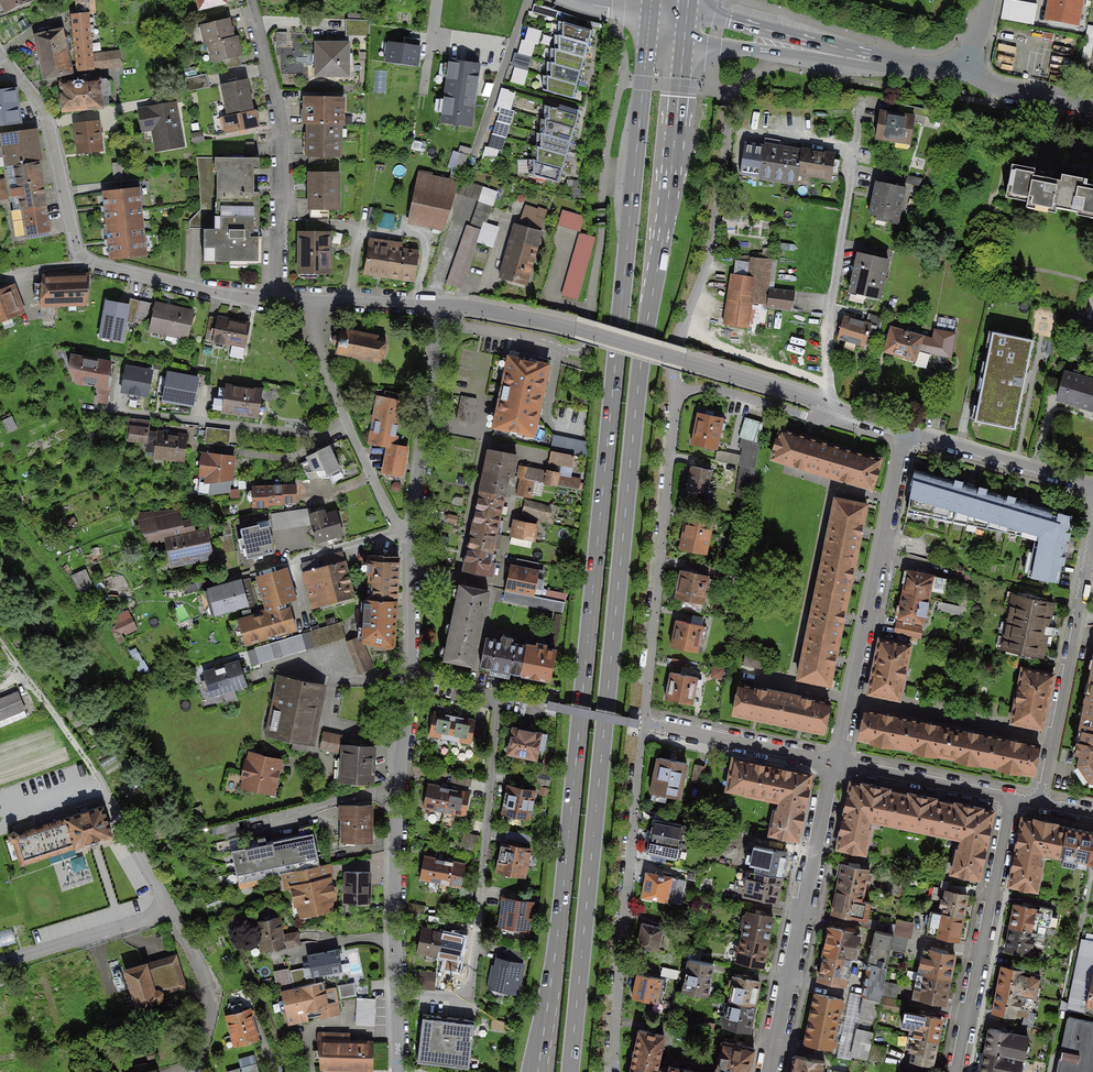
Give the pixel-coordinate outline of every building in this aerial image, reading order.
[(1,3),(5,12),(34,0),(8,0),(1,3)] [(225,0),(198,0),(200,9),(226,3),(225,0)] [(1048,17),(1055,19),(1055,20),(1065,22),(1065,20),(1077,23),(1081,0),(1051,0),(1048,17)] [(1037,5),(1012,1),(1009,20),(1034,24),(1037,5)] [(558,12),(549,8),(535,5),(533,12),(556,19),(558,12)] [(212,23),(228,19),(225,11),(209,15),(212,23)] [(88,13),(72,15),(78,71),(94,69),(92,55),(88,13)] [(233,38),(228,19),(212,23),(201,26),(206,45),(209,44),(233,38)] [(588,44),(593,31),(559,21),(558,36),(588,44)] [(541,30),(528,27),(524,41),(535,44),(538,44),(541,30)] [(63,29),(35,35),(45,79),(72,73),(68,54),(71,53),(70,46),(66,47),(63,29)] [(288,32),(276,32),(276,46),(288,47),(288,32)] [(585,58),(588,44),(558,36),(555,35),(555,50),(585,58)] [(236,37),(233,38),(209,44),(214,62),(224,60),(240,56),(241,56),(236,37)] [(521,40),(518,52),(531,56),(532,56),(535,44),(524,41),(521,40)] [(348,44),(317,44),(317,75),(348,75),(348,44)] [(377,44),(372,83),(415,88),(420,49),(377,44)] [(581,71),(585,58),(555,50),(551,48),(551,63),(581,71)] [(92,55),(94,69),(116,67),(115,52),(92,55)] [(517,52),(513,66),(514,66),(527,70),(531,56),(518,52),(517,52)] [(439,118),(475,123),(484,60),(449,55),(439,118)] [(242,66),(240,56),(224,60),(226,70),(242,66)] [(577,85),(581,71),(551,63),(547,62),(547,76),(577,85)] [(527,70),(514,66),(510,82),(524,86),(528,70),(527,70)] [(206,73),(185,79),(188,92),(210,87),(206,73)] [(573,99),(577,85),(547,76),(544,75),(543,90),(573,99)] [(105,79),(61,83),(64,111),(102,107),(101,95),(110,95),(109,82),(105,79)] [(254,110),(247,79),(220,85),(228,117),(254,110)] [(516,92),(501,88),(496,106),(500,107),(511,110),(516,92)] [(15,90),(0,91),(0,126),(20,124),(15,90)] [(174,103),(174,104),(182,102),(180,92),(164,96),(165,105),(174,103)] [(306,124),(308,124),(340,125),(342,125),(342,99),(309,99),(309,107),(306,107),(306,124)] [(174,104),(174,103),(165,105),(166,106),(157,108),(157,106),(139,109),(143,131),(144,131),(143,127),(153,125),(157,150),(182,146),(174,104)] [(916,107),(900,104),(898,111),(914,115),(916,107)] [(575,129),(579,115),(544,105),(545,120),(575,129)] [(511,110),(500,107),(497,120),(510,124),(514,111),(511,110)] [(932,111),(916,107),(914,115),(930,118),(932,111)] [(257,111),(254,110),(228,117),(223,118),(227,133),(245,128),(245,129),(258,126),(256,120),(259,117),(257,111)] [(882,112),(880,112),(877,137),(894,139),(894,141),(896,142),(896,140),(910,141),(909,144),(911,144),(914,118),(888,115),(889,113),(887,113),(881,113),(882,112)] [(571,142),(575,129),(545,120),(541,119),(541,133),(571,142)] [(496,120),(492,134),(505,137),(506,137),(510,124),(497,120),(496,120)] [(99,121),(75,123),(78,154),(102,151),(99,121)] [(308,124),(308,155),(324,155),(339,155),(340,125),(308,124)] [(36,131),(2,135),(2,137),(0,137),(0,155),(5,155),(6,167),(15,165),(38,161),(41,161),(36,131)] [(567,156),(571,142),(541,133),(537,132),(537,147),(567,156)] [(492,134),(492,133),(488,147),(498,150),(502,151),(505,137),(492,134)] [(799,174),(802,151),(779,148),(780,141),(765,138),(764,145),(745,142),(740,174),(761,177),(761,173),(797,178),(796,183),(797,183),(799,174)] [(255,142),(246,142),(246,153),(255,153),(255,142)] [(488,147),(485,146),(480,162),(494,166),(498,150),(488,147)] [(563,169),(567,156),(537,147),(533,146),(533,160),(563,169)] [(831,178),(835,155),(802,150),(802,151),(799,174),(831,178)] [(324,155),(308,155),(308,164),(324,164),(324,155)] [(254,216),(254,158),(220,158),(220,175),(222,175),(222,216),(254,216)] [(559,183),(563,169),(533,160),(529,159),(529,174),(559,183)] [(42,184),(38,161),(15,165),(19,190),(15,190),(15,193),(43,188),(42,184)] [(121,163),(112,164),(114,179),(122,178),(121,163)] [(1035,169),(1012,165),(1006,197),(1026,201),(1025,207),(1055,212),(1056,207),(1065,208),(1071,176),(1062,174),(1061,180),(1051,178),(1051,177),(1043,175),(1043,177),(1033,175),(1035,169)] [(337,173),(310,173),(310,184),(309,184),(309,192),(310,192),(311,209),(328,209),(338,209),(337,173)] [(409,216),(447,225),(457,183),(419,174),(409,216)] [(923,179),(906,175),(904,182),(921,187),(923,179)] [(1071,176),(1065,208),(1077,211),(1076,214),(1092,217),(1092,186),(1087,185),(1088,179),(1071,176)] [(478,201),(483,187),(462,180),(457,194),(478,201)] [(898,224),(906,187),(876,181),(870,214),(887,217),(886,221),(898,224)] [(21,203),(26,234),(26,235),(50,231),(43,192),(43,188),(15,193),(17,201),(20,201),(21,203)] [(104,192),(107,226),(143,222),(139,188),(104,192)] [(493,207),(478,201),(470,224),(485,229),(493,207)] [(26,234),(21,203),(11,205),(16,235),(26,234)] [(519,225),(540,231),(544,220),(536,216),(536,208),(525,205),(519,225)] [(378,209),(369,207),(367,224),(375,225),(378,209)] [(328,209),(311,209),(311,218),(328,218),(328,209)] [(558,225),(580,231),(585,217),(562,210),(558,225)] [(254,230),(254,216),(222,216),(221,216),(221,229),(204,229),(204,261),(247,261),(248,264),(261,264),(261,237),(250,237),(250,230),(254,230)] [(328,219),(306,221),(307,231),(329,229),(328,219)] [(107,226),(111,259),(146,255),(143,222),(107,226)] [(541,231),(540,231),(519,225),(515,224),(512,237),(537,244),(541,231)] [(482,230),(468,225),(447,283),(461,289),(482,230)] [(329,233),(300,234),(300,272),(301,272),(301,269),(316,269),(316,272),(329,272),(329,233)] [(596,237),(580,233),(562,295),(577,300),(596,237)] [(537,244),(512,237),(500,277),(526,285),(537,244)] [(419,251),(369,243),(364,274),(414,281),(419,251)] [(859,253),(849,291),(851,292),(852,288),(867,292),(866,296),(879,299),(889,260),(859,253)] [(776,260),(751,258),(750,277),(754,278),(760,279),(774,281),(776,260)] [(89,275),(44,275),(42,299),(37,299),(37,305),(51,305),(86,304),(89,275)] [(733,275),(725,324),(747,327),(751,302),(754,278),(750,277),(733,275)] [(754,278),(751,302),(756,303),(760,279),(754,278)] [(8,286),(0,290),(0,322),(20,314),(8,286)] [(791,291),(769,288),(766,308),(788,311),(791,291)] [(128,321),(134,323),(139,301),(132,299),(128,321)] [(156,306),(156,305),(140,301),(136,317),(146,319),(150,304),(156,306)] [(122,343),(129,306),(107,302),(101,339),(122,343)] [(194,313),(156,304),(156,305),(156,306),(150,330),(170,335),(172,330),(188,333),(187,339),(188,339),(194,313)] [(51,305),(37,305),(37,316),(50,316),(51,305)] [(1084,311),(1064,307),(1062,317),(1082,321),(1084,311)] [(883,318),(869,314),(866,323),(872,324),(868,338),(876,340),(883,318)] [(213,341),(218,318),(210,316),(205,339),(213,341)] [(843,316),(836,337),(865,346),(868,338),(872,324),(866,323),(843,316)] [(219,318),(218,318),(213,341),(226,344),(227,342),(245,346),(249,324),(230,320),(229,323),(218,321),(219,318)] [(998,323),(975,426),(1019,436),(1042,333),(998,323)] [(891,326),(884,351),(915,360),(919,349),(922,336),(891,326)] [(385,339),(342,329),(340,337),(336,336),(336,335),(335,335),(333,344),(334,345),(335,344),(338,345),(336,353),(380,362),(380,359),(382,357),(383,355),(384,353),(385,349),(384,346),(385,344),(384,343),(385,339)] [(931,352),(930,354),(951,357),(956,333),(954,333),(954,334),(936,330),(936,329),(935,329),(933,338),(922,336),(919,349),(931,352)] [(73,376),(84,378),(87,359),(62,354),(73,376)] [(549,365),(509,356),(494,427),(534,435),(549,365)] [(101,384),(107,385),(111,363),(87,359),(84,378),(83,383),(100,386),(101,384)] [(154,371),(125,366),(120,392),(149,397),(154,371)] [(1067,373),(1065,372),(1057,399),(1069,403),(1079,406),(1089,375),(1085,374),(1084,378),(1079,376),(1080,372),(1074,371),(1073,375),(1067,373)] [(198,379),(167,374),(162,403),(193,408),(198,379)] [(1089,375),(1079,406),(1092,410),(1092,380),(1091,380),(1092,376),(1089,375)] [(107,385),(101,384),(100,386),(98,400),(107,402),(110,386),(107,385)] [(223,412),(258,417),(261,390),(226,385),(223,412)] [(477,398),(462,395),(457,419),(472,422),(477,398)] [(389,445),(393,446),(402,402),(381,398),(372,442),(389,445)] [(723,418),(698,413),(692,444),(717,449),(721,429),(725,430),(726,423),(722,422),(723,418)] [(19,428),(12,415),(2,420),(10,433),(19,428)] [(149,432),(150,420),(129,418),(127,440),(147,442),(149,432)] [(760,442),(762,424),(744,419),(740,436),(742,437),(739,447),(744,448),(740,465),(741,465),(755,469),(758,453),(759,442),(760,442)] [(831,445),(781,430),(773,458),(822,473),(831,445)] [(154,458),(185,461),(187,435),(157,431),(157,433),(149,432),(147,442),(146,455),(154,456),(154,458)] [(571,439),(553,436),(551,449),(569,452),(571,439)] [(571,439),(569,452),(580,455),(582,442),(571,439)] [(402,475),(406,449),(393,446),(389,445),(384,472),(402,475)] [(880,459),(831,445),(822,473),(872,488),(880,459)] [(340,468),(328,446),(318,451),(318,452),(308,457),(309,459),(318,478),(330,478),(328,474),(331,472),(333,476),(340,472),(339,469),(340,468)] [(490,449),(485,471),(508,476),(513,455),(490,449)] [(740,461),(740,451),(718,450),(718,460),(740,461)] [(550,462),(572,466),(574,455),(552,451),(550,462)] [(229,491),(233,457),(204,453),(198,495),(229,491)] [(318,478),(309,459),(301,463),(308,478),(318,478)] [(751,500),(755,469),(741,465),(738,489),(739,489),(738,497),(751,500)] [(525,479),(528,467),(521,466),(518,477),(521,478),(525,479)] [(712,470),(692,466),(687,490),(707,494),(712,470)] [(534,481),(544,483),(547,471),(528,467),(525,479),(534,481)] [(961,523),(968,486),(962,484),(962,481),(956,480),(955,482),(916,470),(907,512),(961,523)] [(485,471),(481,490),(504,495),(508,476),(485,471)] [(556,486),(557,485),(558,476),(559,474),(547,471),(544,483),(544,484),(556,486)] [(578,480),(558,476),(557,485),(576,489),(578,480)] [(525,479),(521,478),(517,495),(530,498),(534,481),(525,479)] [(273,486),(253,487),(253,506),(257,505),(257,508),(264,508),(264,506),(268,505),(268,504),(282,503),(282,502),(286,501),(286,503),(293,502),(293,501),(296,501),(296,485),(281,486),(281,484),(273,484),(273,486)] [(961,523),(989,528),(996,494),(986,491),(987,489),(980,487),(979,489),(968,486),(961,523)] [(239,490),(230,491),(230,498),(239,497),(239,490)] [(481,490),(477,509),(500,514),(504,495),(481,490)] [(1022,530),(1037,533),(1042,508),(1015,499),(1015,498),(1009,496),(1008,497),(996,494),(989,528),(1021,535),(1022,530)] [(835,498),(826,544),(857,550),(866,505),(835,498)] [(556,508),(526,502),(522,517),(553,524),(556,508)] [(272,515),(275,529),(311,523),(308,514),(310,514),(309,508),(272,515)] [(1042,508),(1037,533),(1028,575),(1040,578),(1040,580),(1048,581),(1049,579),(1058,581),(1062,564),(1064,564),(1065,557),(1063,557),(1067,539),(1069,540),(1070,533),(1068,533),(1071,516),(1042,508)] [(311,523),(317,542),(342,534),(336,511),(325,514),(324,509),(310,514),(308,514),(311,523)] [(477,509),(473,528),(496,533),(500,514),(477,509)] [(149,543),(167,538),(173,564),(212,556),(208,540),(210,540),(207,530),(195,532),(192,520),(182,522),(179,511),(138,515),(139,522),(149,543)] [(76,515),(63,522),(67,531),(81,524),(76,515)] [(712,523),(687,518),(681,548),(706,553),(712,523)] [(533,540),(537,524),(515,520),(512,536),(533,540)] [(247,559),(274,553),(268,527),(259,529),(258,525),(240,529),(247,559)] [(473,528),(468,548),(492,553),(496,533),(473,528)] [(826,544),(817,588),(847,594),(857,550),(826,544)] [(468,548),(464,570),(487,574),(492,553),(468,548)] [(322,557),(325,566),(345,561),(342,552),(322,557)] [(396,600),(399,557),(369,555),(367,574),(370,574),(369,598),(396,600)] [(516,565),(538,569),(539,563),(517,558),(516,565)] [(318,568),(316,559),(301,562),(304,572),(303,572),(313,608),(332,603),(325,576),(322,577),(320,568),(318,568)] [(345,561),(325,566),(320,568),(322,577),(325,576),(332,603),(354,597),(345,561)] [(516,565),(511,564),(505,590),(534,595),(539,570),(538,569),(516,565)] [(73,574),(81,591),(95,585),(86,567),(73,574)] [(974,574),(955,569),(952,583),(971,586),(974,574)] [(709,576),(681,570),(676,597),(703,603),(709,576)] [(286,571),(259,579),(261,583),(267,602),(268,609),(269,612),(289,606),(288,600),(294,598),(286,571)] [(946,579),(907,571),(902,594),(928,600),(929,591),(943,594),(946,579)] [(243,589),(241,581),(231,583),(231,582),(223,585),(209,589),(216,613),(247,604),(248,604),(243,589)] [(261,583),(252,586),(258,605),(267,602),(261,583)] [(243,589),(248,604),(247,604),(248,608),(258,605),(252,586),(243,589)] [(487,591),(461,586),(456,610),(482,615),(487,591)] [(1062,588),(1051,586),(1049,593),(1060,595),(1062,588)] [(817,588),(808,630),(839,636),(847,594),(817,588)] [(534,595),(505,590),(503,600),(535,606),(537,596),(534,595)] [(928,600),(902,594),(897,619),(923,624),(928,600)] [(1054,604),(1012,595),(1001,647),(1043,656),(1048,634),(1053,635),(1055,634),(1056,629),(1054,627),(1049,626),(1054,604)] [(537,596),(535,606),(562,611),(564,602),(537,596)] [(394,642),(396,600),(369,598),(366,598),(365,611),(357,610),(356,626),(364,626),(363,641),(389,646),(394,642)] [(951,604),(939,602),(937,609),(950,612),(951,604)] [(294,620),(289,606),(269,612),(268,609),(262,611),(263,614),(242,620),(248,642),(290,629),(288,622),(294,620)] [(482,615),(456,610),(450,634),(477,639),(482,615)] [(138,626),(130,611),(110,621),(118,636),(138,626)] [(703,626),(676,620),(671,647),(698,652),(703,626)] [(341,622),(302,634),(307,650),(345,638),(341,622)] [(808,630),(799,677),(830,683),(839,636),(808,630)] [(302,634),(255,648),(259,664),(307,650),(302,634)] [(477,639),(450,634),(445,658),(472,664),(477,639)] [(357,637),(346,642),(359,673),(373,668),(373,667),(370,668),(357,637)] [(521,673),(527,646),(512,643),(513,639),(503,637),(502,641),(486,638),(480,665),(521,673)] [(910,646),(881,639),(870,693),(899,699),(910,646)] [(548,679),(554,650),(546,648),(547,645),(537,643),(536,646),(527,645),(527,646),(521,673),(548,679)] [(132,652),(143,673),(150,670),(139,649),(132,652)] [(763,657),(747,653),(744,666),(748,666),(760,669),(763,657)] [(247,684),(239,662),(203,673),(211,696),(247,684)] [(714,666),(712,675),(724,677),(725,668),(714,666)] [(1052,674),(1023,669),(1012,722),(1041,728),(1052,674)] [(698,678),(671,672),(666,699),(692,704),(698,678)] [(312,748),(325,685),(286,677),(286,678),(280,677),(267,738),(274,740),(273,741),(312,748)] [(785,693),(741,684),(735,713),(779,722),(785,693)] [(721,710),(732,712),(736,693),(725,691),(721,710)] [(17,693),(0,700),(0,728),(27,716),(17,693)] [(830,702),(785,693),(779,722),(801,727),(824,731),(830,702)] [(1086,700),(1076,749),(1092,752),(1092,701),(1086,700)] [(910,719),(866,710),(860,739),(903,748),(910,719)] [(450,739),(455,716),(434,711),(429,735),(450,739)] [(475,721),(475,720),(455,716),(450,739),(470,743),(472,736),(475,721)] [(952,727),(910,719),(903,748),(946,756),(952,727)] [(484,722),(475,721),(472,736),(481,738),(484,722)] [(995,736),(952,727),(946,756),(989,765),(995,736)] [(546,735),(514,728),(508,753),(536,759),(539,748),(543,749),(546,735)] [(341,736),(324,733),(321,748),(338,752),(341,736)] [(1038,745),(995,736),(989,765),(1032,774),(1038,745)] [(343,786),(374,788),(376,747),(341,745),(340,760),(344,760),(343,786)] [(1076,749),(1075,752),(1081,753),(1079,762),(1083,763),(1083,767),(1090,778),(1092,779),(1092,752),(1076,749)] [(276,761),(249,754),(244,775),(240,774),(237,787),(246,789),(247,785),(269,791),(271,779),(275,780),(276,773),(273,772),(276,761)] [(659,758),(652,792),(679,797),(686,764),(659,758)] [(727,790),(757,796),(763,765),(734,759),(727,790)] [(704,767),(696,765),(692,782),(701,783),(704,767)] [(781,808),(803,812),(811,775),(763,765),(757,796),(782,801),(781,808)] [(456,775),(455,783),(471,787),(472,779),(456,775)] [(850,785),(851,786),(844,821),(866,826),(867,819),(893,824),(899,793),(888,791),(888,790),(863,784),(862,785),(853,783),(854,782),(851,782),(850,785)] [(449,788),(428,783),(423,807),(444,811),(449,788)] [(508,786),(502,813),(530,819),(535,791),(508,786)] [(470,792),(449,788),(444,811),(465,816),(470,792)] [(909,795),(899,793),(893,824),(939,833),(946,802),(936,800),(936,799),(909,794),(909,795)] [(956,805),(946,802),(939,833),(965,838),(963,845),(985,850),(992,815),(993,815),(994,811),(991,810),(991,812),(982,810),(982,808),(956,803),(956,805)] [(371,841),(371,805),(341,805),(341,817),(344,817),(344,841),(371,841)] [(111,835),(102,806),(15,834),(18,845),(14,846),(20,865),(111,835)] [(798,840),(803,812),(781,808),(779,807),(775,809),(770,834),(798,840)] [(1034,820),(1023,818),(1015,856),(1037,860),(1038,854),(1041,852),(1062,856),(1067,828),(1057,826),(1058,824),(1034,819),(1034,820)] [(653,819),(650,836),(681,842),(685,826),(653,819)] [(866,826),(844,821),(838,845),(837,845),(837,848),(840,849),(840,848),(865,853),(870,829),(868,826),(866,826)] [(1067,828),(1062,856),(1088,861),(1092,838),(1092,832),(1067,828)] [(729,832),(713,829),(711,839),(727,842),(729,832)] [(285,873),(320,865),(313,832),(266,842),(265,836),(258,838),(259,844),(231,850),(239,883),(248,881),(285,873)] [(460,848),(476,852),(480,835),(463,832),(460,848)] [(650,836),(646,853),(651,854),(667,857),(678,859),(681,842),(650,836)] [(530,849),(503,844),(497,871),(503,872),(502,878),(518,881),(519,875),(525,876),(530,849)] [(980,876),(985,850),(963,845),(960,845),(958,846),(952,873),(977,878),(977,879),(980,880),(981,876),(980,876)] [(781,877),(786,853),(755,846),(752,863),(758,865),(756,871),(781,877)] [(65,890),(94,881),(85,854),(57,863),(65,890)] [(445,859),(425,855),(420,879),(440,883),(445,859)] [(1037,860),(1015,856),(1010,884),(1037,890),(1042,863),(1040,861),(1037,860)] [(465,864),(445,859),(440,883),(461,887),(465,864)] [(320,865),(285,873),(288,887),(293,886),(296,903),(307,901),(309,911),(331,907),(331,884),(329,878),(331,878),(328,864),(320,865)] [(843,865),(838,888),(863,894),(867,876),(870,877),(871,871),(843,865)] [(746,888),(750,871),(741,869),(737,886),(746,888)] [(776,901),(781,877),(756,871),(756,872),(750,871),(746,888),(745,894),(776,901)] [(370,902),(371,872),(345,872),(344,902),(370,902)] [(686,880),(647,872),(642,899),(651,901),(652,898),(681,904),(686,880)] [(838,888),(833,913),(866,920),(867,919),(870,903),(862,901),(863,894),(838,888)] [(963,917),(968,895),(942,890),(940,899),(943,900),(942,904),(945,905),(943,913),(963,917)] [(528,930),(532,902),(504,898),(500,926),(528,930)] [(426,906),(410,903),(408,911),(424,914),(426,906)] [(1015,904),(1010,927),(1045,934),(1047,924),(1049,925),(1052,909),(1040,907),(1039,910),(1036,909),(1015,904)] [(709,910),(700,908),(697,921),(706,923),(709,910)] [(958,940),(963,917),(943,913),(931,910),(926,933),(958,940)] [(251,924),(248,913),(232,918),(236,929),(251,924)] [(768,941),(773,918),(747,913),(746,916),(744,915),(741,928),(744,928),(742,936),(768,941)] [(262,951),(299,945),(297,932),(283,935),(280,917),(257,921),(262,951)] [(876,930),(893,934),(895,925),(867,919),(866,920),(864,927),(876,930)] [(893,934),(893,935),(895,935),(909,938),(913,923),(897,919),(895,925),(893,934)] [(663,928),(642,924),(638,947),(658,951),(663,928)] [(829,927),(824,953),(850,958),(851,952),(857,953),(860,935),(855,934),(855,932),(829,927)] [(1010,927),(1006,949),(1027,953),(1028,944),(1032,945),(1032,940),(1043,942),(1045,934),(1010,927)] [(417,951),(437,956),(442,932),(422,928),(417,951)] [(893,935),(893,934),(876,930),(869,962),(887,966),(893,935)] [(437,956),(458,960),(463,936),(442,932),(437,956)] [(909,938),(895,935),(892,950),(906,953),(909,938)] [(763,965),(768,941),(742,936),(739,951),(737,951),(736,956),(738,956),(737,960),(763,965)] [(1091,942),(1083,940),(1070,1005),(1061,1001),(1060,1009),(1086,1014),(1088,1004),(1092,979),(1092,942),(1091,942)] [(342,970),(338,949),(327,952),(327,953),(325,953),(324,952),(307,956),(308,962),(303,963),(304,967),(303,967),(305,978),(314,976),(342,970)] [(950,979),(955,955),(930,950),(930,951),(924,950),(919,973),(950,979)] [(824,953),(819,979),(844,984),(849,980),(846,977),(850,958),(824,953)] [(158,960),(125,970),(136,1006),(159,999),(161,998),(162,997),(162,995),(163,993),(185,986),(184,983),(176,955),(164,958),(158,960)] [(517,992),(522,964),(498,959),(496,968),(493,967),(490,978),(494,979),(492,987),(517,992)] [(707,996),(713,963),(689,959),(683,991),(707,996)] [(887,966),(869,962),(863,995),(865,995),(880,998),(880,997),(884,981),(887,966)] [(307,985),(305,978),(303,967),(290,970),(294,988),(301,986),(307,985)] [(1003,967),(998,989),(1032,996),(1036,996),(1040,975),(1024,972),(1024,971),(1003,967)] [(679,970),(664,968),(663,976),(677,979),(679,970)] [(288,969),(275,972),(278,991),(281,990),(292,988),(288,969)] [(436,972),(418,971),(417,989),(435,990),(436,972)] [(945,1003),(950,979),(919,973),(915,989),(918,989),(917,994),(921,995),(920,998),(945,1003)] [(305,978),(307,985),(316,983),(314,976),(305,978)] [(665,981),(637,976),(633,997),(657,1001),(659,991),(663,992),(665,981)] [(755,1006),(760,982),(734,977),(733,980),(730,980),(729,985),(732,986),(729,1001),(755,1006)] [(884,981),(880,997),(896,1000),(899,984),(884,981)] [(307,985),(301,986),(306,1011),(320,1009),(321,1015),(325,1014),(325,1016),(340,1014),(335,987),(324,989),(322,982),(316,983),(307,985)] [(354,983),(339,986),(341,1000),(357,997),(354,983)] [(292,988),(281,990),(288,1024),(308,1020),(306,1011),(301,986),(294,988),(292,988)] [(998,989),(994,1011),(1014,1015),(1015,1011),(1027,1014),(1029,1003),(1031,1004),(1032,996),(998,989)] [(817,994),(811,1018),(836,1023),(841,999),(817,994)] [(878,1008),(880,998),(865,995),(860,1016),(846,1013),(844,1025),(858,1027),(873,1031),(878,1008)] [(880,998),(878,1008),(900,1012),(902,1001),(896,1000),(880,997),(880,998)] [(375,999),(357,998),(356,1024),(374,1025),(375,999)] [(750,1030),(755,1006),(729,1001),(727,1009),(722,1008),(721,1015),(723,1015),(722,1021),(725,1022),(724,1024),(750,1030)] [(258,1039),(250,1009),(227,1015),(235,1045),(258,1039)] [(937,1041),(942,1018),(905,1011),(902,1026),(912,1028),(910,1036),(937,1041)] [(474,1021),(423,1015),(417,1061),(469,1067),(474,1021)] [(1069,1017),(1058,1071),(1092,1071),(1092,1022),(1069,1017)] [(811,1018),(806,1042),(831,1047),(836,1023),(811,1018)] [(871,1044),(873,1031),(858,1027),(852,1055),(868,1058),(871,1044)] [(990,1029),(986,1051),(1017,1057),(1019,1049),(1010,1047),(1011,1042),(1009,1041),(1010,1033),(990,1029)] [(639,1030),(634,1053),(659,1058),(664,1035),(639,1030)] [(317,1041),(320,1069),(341,1069),(341,1068),(372,1069),(372,1053),(375,1053),(375,1049),(373,1049),(373,1041),(349,1041),(349,1034),(318,1034),(318,1041),(317,1041)] [(932,1063),(937,1041),(910,1036),(909,1043),(912,1044),(911,1049),(914,1050),(912,1059),(932,1063)] [(733,1071),(749,1071),(754,1049),(723,1042),(717,1069),(721,1070),(733,1071)] [(871,1044),(868,1058),(867,1060),(881,1063),(884,1063),(887,1047),(871,1044)] [(981,1071),(1017,1071),(1020,1058),(1017,1057),(986,1051),(981,1071)] [(669,1071),(657,1068),(659,1058),(634,1053),(631,1071),(669,1071)] [(791,1071),(823,1071),(822,1071),(824,1061),(794,1055),(791,1071)] [(881,1063),(879,1071),(887,1071),(896,1071),(897,1066),(884,1063),(881,1063)]
